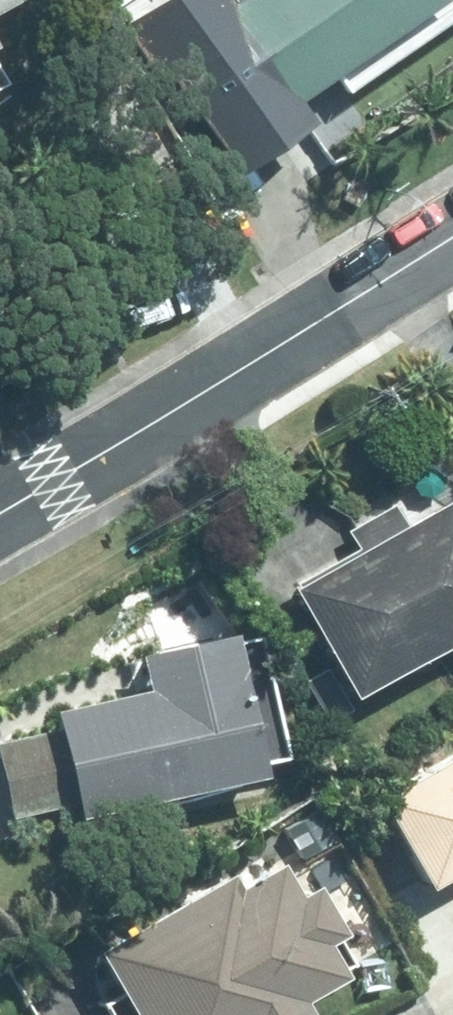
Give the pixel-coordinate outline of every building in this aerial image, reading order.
[(215,9),(282,105),(435,0),(228,0),(215,9)] [(268,97),(217,21),(148,67),(199,143),(268,97)] [(133,93),(85,122),(124,186),(171,156),(133,93)] [(281,578),(344,686),(452,624),(452,510),(451,506),(452,505),(452,504),(443,487),(281,578)] [(222,626),(130,648),(139,684),(44,706),(49,724),(0,735),(0,786),(7,815),(66,801),(69,810),(254,767),(252,757),(279,751),(252,631),(224,637),(222,626)] [(420,881),(452,860),(452,743),(369,790),(420,881)] [(328,829),(315,808),(300,817),(313,839),(328,829)] [(272,852),(227,876),(220,864),(85,943),(127,1014),(283,1014),(301,1005),(294,993),(348,961),(301,879),(290,885),(272,852)]
